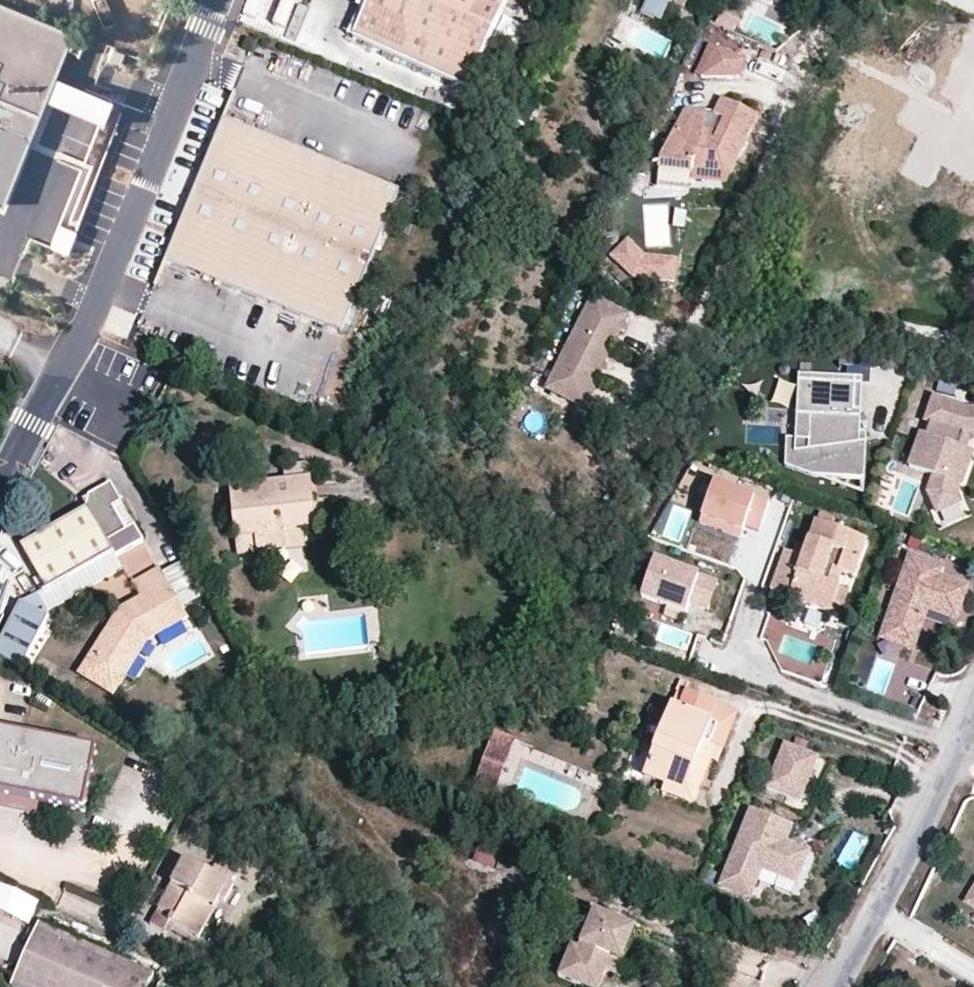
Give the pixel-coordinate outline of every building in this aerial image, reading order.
[(477,90),(514,0),(379,0),(362,41),(477,90)] [(542,9),(546,0),(520,0),(542,9)] [(0,5),(0,200),(38,108),(42,100),(35,97),(41,83),(48,86),(50,79),(69,34),(0,5)] [(716,25),(734,33),(740,20),(721,12),(716,25)] [(68,71),(91,81),(106,44),(83,34),(68,71)] [(695,72),(703,77),(738,75),(746,60),(707,45),(695,72)] [(874,62),(869,73),(887,82),(892,70),(874,62)] [(109,103),(50,79),(48,86),(41,83),(35,97),(42,100),(38,108),(96,132),(109,103)] [(659,166),(659,168),(729,175),(758,115),(722,98),(715,114),(724,119),(719,129),(714,138),(704,138),(705,128),(705,111),(684,110),(659,166)] [(397,191),(225,120),(167,259),(341,331),(368,262),(397,191)] [(704,138),(714,138),(719,129),(705,128),(704,138)] [(659,168),(659,177),(725,183),(729,175),(659,168)] [(616,260),(636,279),(675,284),(677,262),(646,258),(631,245),(616,260)] [(630,316),(595,300),(551,392),(586,409),(630,316)] [(799,380),(797,442),(809,442),(810,417),(803,417),(804,385),(856,387),(855,412),(860,412),(862,382),(799,380)] [(786,441),(785,469),(818,481),(864,483),(866,438),(859,437),(860,412),(855,412),(856,387),(804,385),(803,417),(810,417),(809,442),(797,442),(786,441)] [(961,461),(964,449),(958,447),(963,435),(971,435),(973,436),(973,411),(964,411),(932,400),(924,423),(929,424),(925,435),(920,434),(908,468),(933,476),(928,494),(937,512),(961,502),(955,492),(958,485),(960,485),(966,471),(961,461)] [(958,447),(966,450),(971,435),(963,435),(958,447)] [(961,461),(966,471),(972,452),(964,449),(961,461)] [(310,479),(229,490),(236,539),(255,537),(256,553),(285,550),(283,531),(302,529),(315,527),(310,479)] [(760,529),(770,501),(715,481),(700,520),(741,535),(746,524),(760,529)] [(89,495),(87,507),(20,546),(46,590),(39,595),(48,610),(121,567),(116,557),(142,541),(109,483),(89,495)] [(666,522),(658,520),(652,536),(659,539),(666,522)] [(816,522),(807,545),(802,558),(792,555),(784,553),(779,567),(788,570),(779,592),(828,609),(836,586),(827,583),(832,569),(842,571),(852,575),(865,539),(816,522)] [(302,529),(283,531),(285,550),(304,547),(302,529)] [(238,555),(256,553),(255,537),(236,539),(238,555)] [(792,555),(802,558),(807,545),(797,541),(792,555)] [(719,583),(656,561),(643,597),(688,612),(691,603),(710,609),(719,583)] [(953,620),(963,592),(932,580),(935,571),(907,561),(882,628),(910,638),(921,608),(953,620)] [(180,562),(163,574),(185,608),(203,597),(180,562)] [(158,567),(132,581),(141,599),(120,610),(81,675),(116,695),(127,675),(117,669),(126,655),(129,657),(143,634),(148,641),(187,617),(158,567)] [(788,570),(779,567),(771,589),(779,592),(788,570)] [(842,571),(832,569),(827,583),(836,586),(842,571)] [(828,609),(838,613),(847,590),(836,586),(828,609)] [(904,653),(910,638),(882,628),(876,643),(904,653)] [(148,641),(143,634),(129,657),(126,655),(117,669),(127,675),(148,641)] [(670,707),(679,709),(687,692),(678,688),(670,707)] [(648,706),(631,746),(653,755),(644,778),(666,787),(681,792),(717,704),(687,692),(679,709),(670,707),(668,713),(648,706)] [(737,712),(717,704),(681,792),(666,787),(662,796),(689,806),(708,763),(716,766),(737,712)] [(0,730),(0,794),(38,803),(83,812),(97,750),(0,730)] [(498,787),(516,740),(494,732),(476,779),(498,787)] [(802,801),(818,756),(783,744),(768,789),(802,801)] [(0,794),(0,807),(35,815),(38,803),(0,794)] [(528,803),(525,812),(539,817),(543,809),(528,803)] [(794,825),(753,810),(725,887),(754,898),(765,868),(799,881),(810,852),(787,844),(794,825)] [(480,843),(472,861),(494,871),(502,853),(480,843)] [(173,927),(199,940),(228,884),(186,861),(160,910),(176,919),(173,927)] [(31,924),(41,900),(0,884),(0,912),(31,924)] [(65,892),(59,905),(107,925),(113,912),(65,892)] [(582,979),(588,967),(609,976),(623,943),(630,945),(635,931),(615,922),(618,916),(608,912),(605,919),(588,913),(565,971),(582,979)] [(154,974),(39,923),(11,986),(15,986),(149,986),(154,974)]
